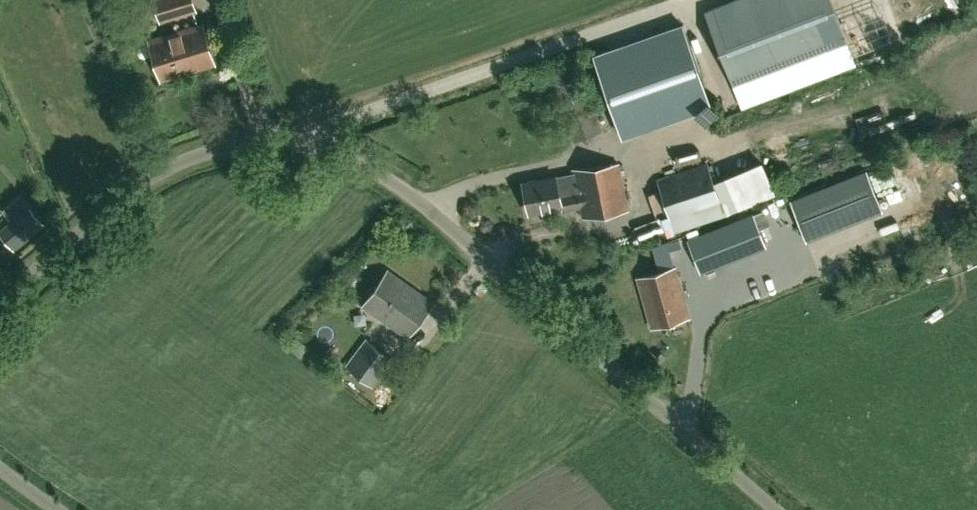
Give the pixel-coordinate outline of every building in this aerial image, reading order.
[(195,10),(192,0),(154,0),(160,20),(195,10)] [(831,0),(735,0),(705,11),(742,107),(855,64),(831,0)] [(682,23),(594,53),(624,137),(711,106),(682,23)] [(161,78),(213,63),(202,24),(150,40),(161,78)] [(556,175),(556,177),(522,183),(528,212),(561,205),(562,210),(580,207),(582,217),(628,210),(618,163),(573,169),(573,172),(556,175)] [(655,181),(668,217),(720,201),(706,163),(655,181)] [(880,211),(865,174),(791,203),(805,241),(880,211)] [(42,222),(29,206),(11,221),(0,229),(0,233),(11,246),(42,222)] [(688,240),(700,271),(765,246),(753,215),(688,240)] [(638,278),(651,328),(688,318),(674,267),(638,278)] [(432,301),(388,269),(362,305),(406,337),(432,301)] [(373,388),(393,360),(365,339),(345,366),(373,388)]
